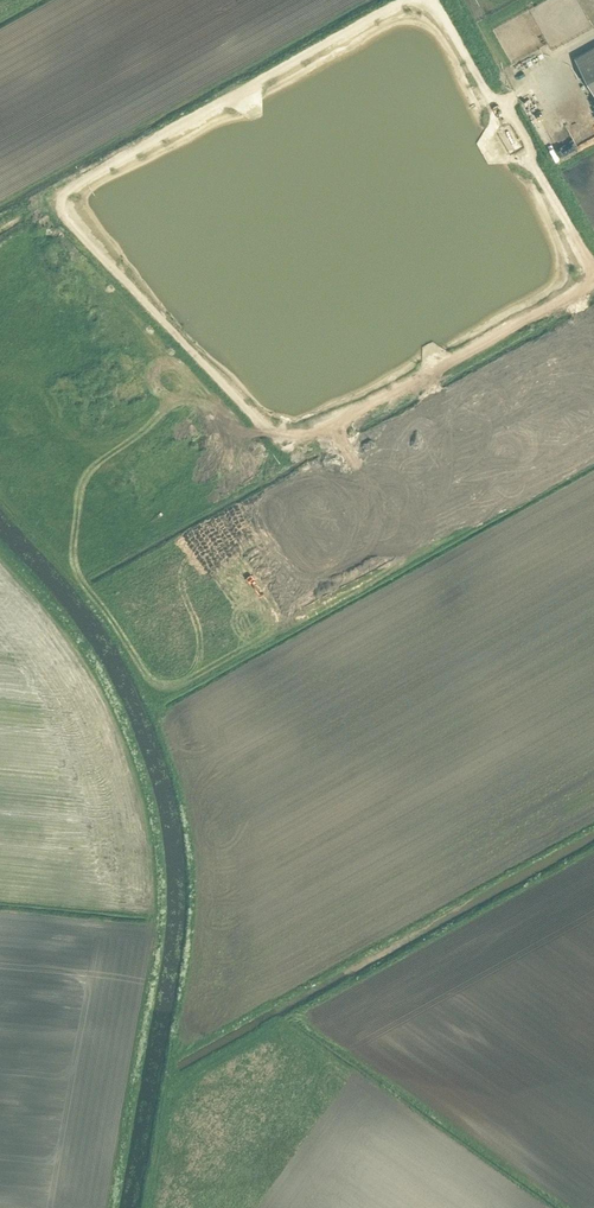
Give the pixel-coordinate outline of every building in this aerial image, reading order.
[(574,55),(593,92),(593,44),(574,55)] [(496,88),(489,90),(492,99),(499,97),(496,88)] [(255,95),(248,99),(253,107),(259,104),(255,95)] [(510,153),(522,147),(509,125),(497,131),(510,153)]
